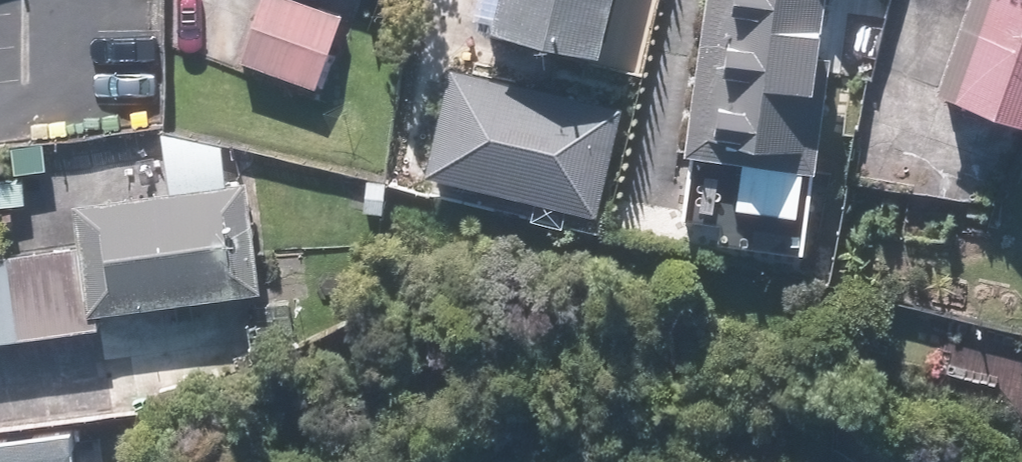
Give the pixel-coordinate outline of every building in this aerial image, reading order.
[(280,0),(256,0),(234,66),(313,92),(337,19),(280,0)] [(472,32),(583,60),(598,0),(480,0),(472,32)] [(677,163),(804,177),(823,0),(695,0),(677,163)] [(927,101),(1021,139),(1021,0),(967,0),(927,101)] [(612,113),(444,71),(417,176),(585,219),(612,113)] [(155,145),(161,200),(71,210),(75,250),(82,318),(249,299),(237,192),(214,194),(208,139),(155,145)] [(0,258),(0,349),(85,340),(82,318),(75,250),(0,258)] [(65,439),(0,447),(0,461),(68,461),(65,439)]
